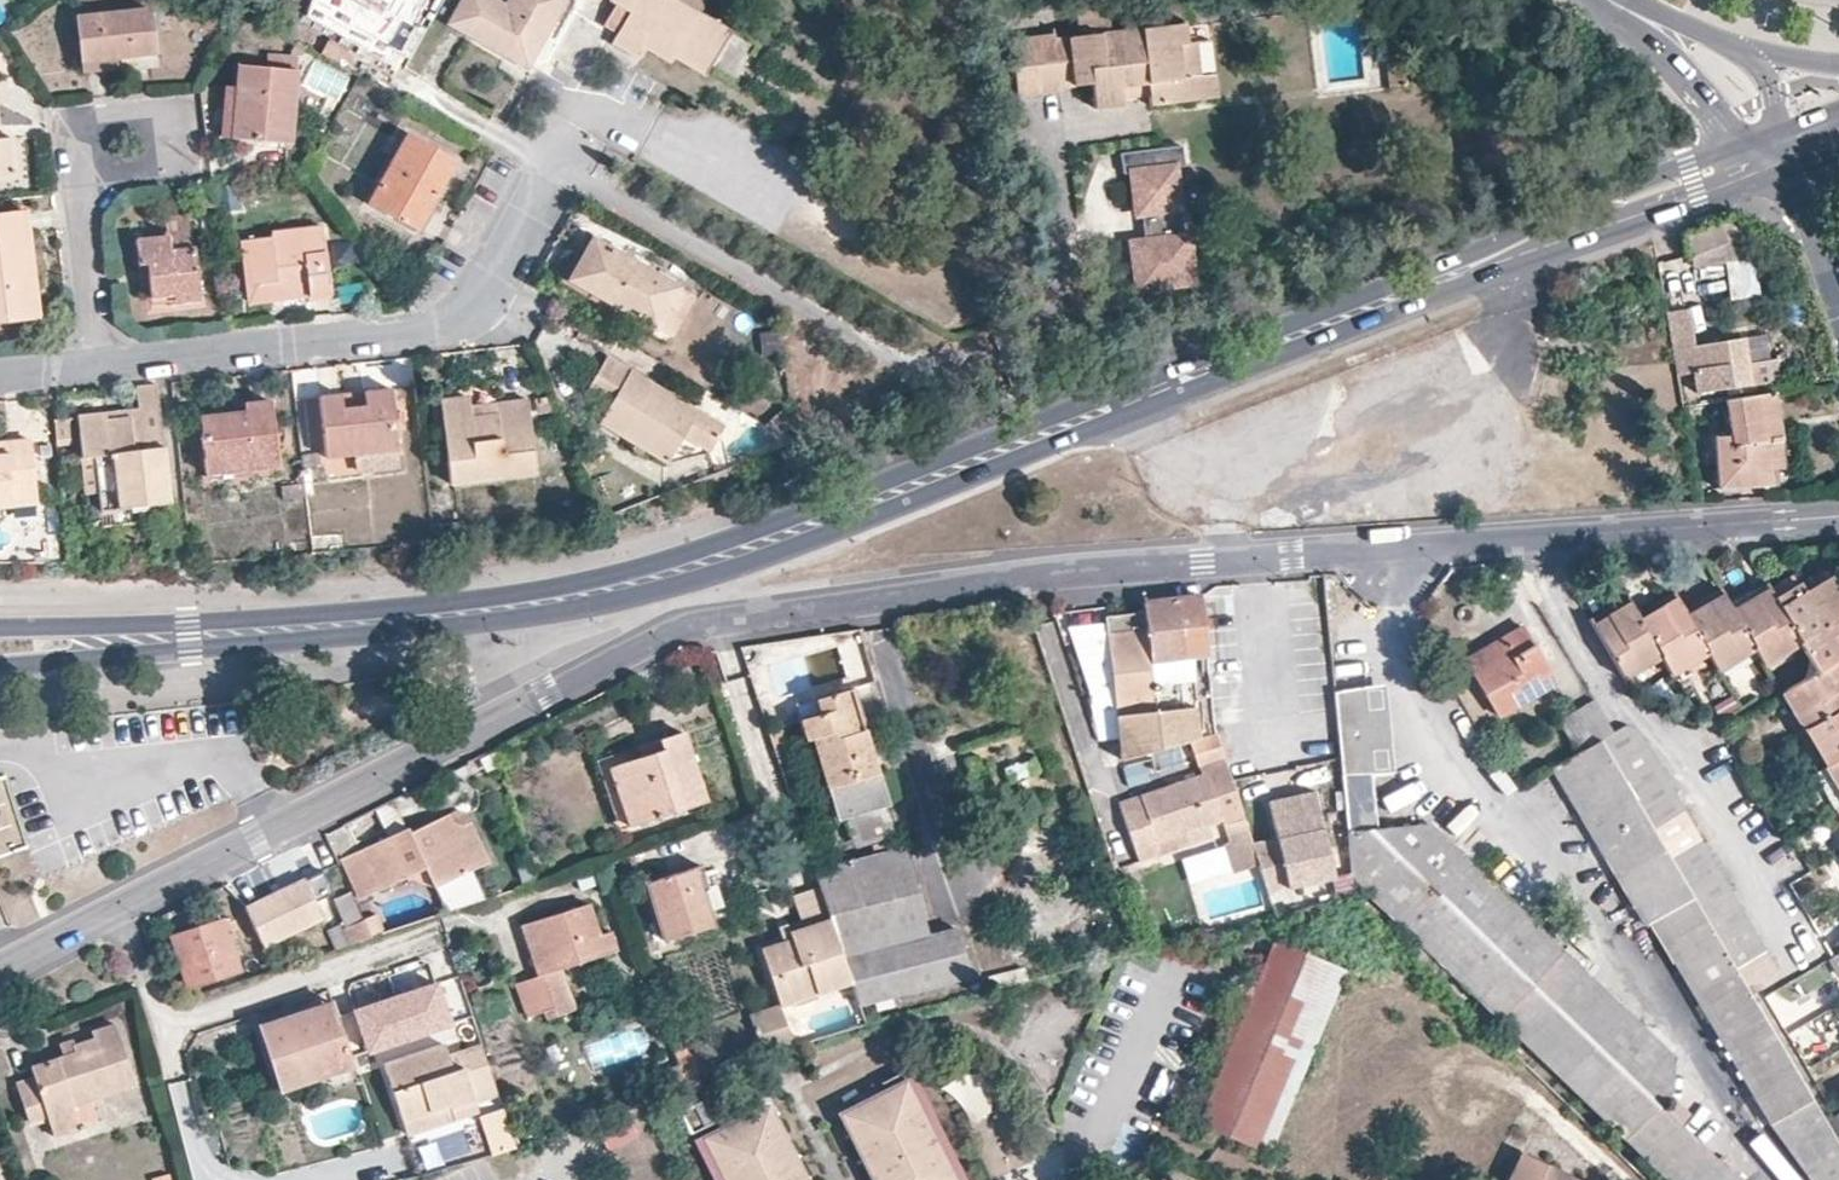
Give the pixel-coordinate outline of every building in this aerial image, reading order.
[(450,21),(527,65),(563,0),(506,0),(503,4),(497,0),(462,0),(450,21)] [(617,2),(605,22),(619,30),(614,43),(642,59),(648,48),(671,61),(675,56),(704,73),(730,28),(700,10),(705,0),(614,0),(617,2)] [(1184,20),(1181,0),(1165,0),(1169,21),(1184,20)] [(150,6),(73,14),(81,71),(117,67),(116,57),(156,51),(150,6)] [(1187,41),(1184,20),(1169,21),(1169,23),(1108,29),(1104,6),(1075,10),(1078,34),(1054,37),(1053,32),(1010,37),(1017,95),(1062,89),(1062,87),(1091,83),(1093,102),(1122,98),(1121,88),(1146,85),(1148,95),(1149,104),(1203,97),(1200,73),(1196,40),(1187,41)] [(305,48),(293,41),(288,53),(267,52),(265,66),(295,68),(305,48)] [(298,68),(295,68),(265,66),(237,64),(231,136),(291,142),(298,68)] [(1214,71),(1200,73),(1203,97),(1220,95),(1214,71)] [(1122,98),(1148,95),(1146,85),(1121,88),(1122,98)] [(1123,104),(1122,98),(1093,102),(1094,107),(1123,104)] [(415,229),(429,204),(435,193),(454,159),(403,132),(365,202),(415,229)] [(16,170),(13,136),(0,137),(0,172),(16,170)] [(1187,178),(1184,158),(1129,165),(1131,186),(1137,185),(1143,229),(1148,229),(1151,251),(1137,253),(1142,299),(1199,291),(1193,246),(1185,247),(1176,180),(1187,178)] [(213,205),(211,186),(195,188),(196,207),(213,205)] [(434,206),(429,204),(415,229),(421,232),(434,206)] [(0,211),(0,320),(38,315),(25,208),(0,211)] [(163,217),(167,235),(135,239),(138,263),(146,262),(150,298),(172,296),(200,292),(195,246),(191,246),(187,214),(163,217)] [(1754,296),(1746,230),(1716,233),(1714,214),(1681,228),(1685,267),(1721,263),(1725,299),(1754,296)] [(271,236),(239,240),(247,303),(331,294),(321,224),(270,231),(271,236)] [(591,236),(566,279),(671,337),(695,296),(591,236)] [(200,292),(172,296),(173,304),(201,301),(200,292)] [(1687,310),(1664,313),(1675,373),(1690,371),(1693,389),(1747,381),(1741,341),(1694,348),(1687,310)] [(1771,356),(1751,360),(1754,383),(1775,380),(1771,356)] [(605,357),(584,393),(608,407),(600,423),(668,464),(707,450),(722,426),(605,357)] [(155,383),(134,385),(136,406),(138,415),(105,419),(105,410),(75,414),(81,456),(110,453),(117,506),(166,502),(155,383)] [(340,405),(339,393),(318,395),(325,457),(396,448),(389,387),(362,390),(364,402),(340,405)] [(362,390),(339,393),(340,405),(364,402),(362,390)] [(1773,391),(1725,399),(1731,435),(1714,436),(1718,487),(1768,484),(1767,466),(1780,464),(1773,391)] [(525,399),(468,405),(467,396),(439,400),(448,482),(533,473),(525,399)] [(271,399),(242,401),(243,409),(220,411),(219,411),(197,415),(204,471),(278,464),(271,399)] [(243,409),(242,401),(218,403),(220,411),(243,409)] [(760,402),(753,417),(793,440),(788,405),(782,401),(777,409),(760,402)] [(138,415),(136,406),(105,410),(105,419),(138,415)] [(64,416),(51,416),(55,459),(69,457),(64,416)] [(0,440),(0,507),(35,504),(30,437),(0,440)] [(585,469),(604,456),(600,451),(596,453),(590,446),(576,457),(585,469)] [(283,497),(305,495),(303,480),(282,483),(283,497)] [(1771,596),(1799,642),(1815,671),(1836,658),(1838,656),(1838,650),(1830,635),(1838,630),(1838,629),(1835,621),(1838,619),(1838,591),(1829,574),(1803,589),(1798,580),(1771,596)] [(1767,586),(1730,606),(1754,648),(1762,664),(1799,642),(1771,596),(1767,586)] [(1721,590),(1683,611),(1707,653),(1718,670),(1754,648),(1730,606),(1721,590)] [(1193,681),(1193,678),(1190,657),(1208,656),(1201,593),(1143,601),(1144,611),(1146,627),(1106,631),(1115,714),(1118,743),(1145,740),(1201,735),(1203,734),(1202,726),(1199,702),(1195,703),(1191,704),(1188,682),(1193,681)] [(1668,675),(1707,653),(1683,611),(1673,594),(1636,614),(1659,656),(1668,675)] [(1627,599),(1590,622),(1623,676),(1659,656),(1636,614),(1627,599)] [(1144,611),(1105,617),(1106,631),(1146,627),(1144,611)] [(1522,622),(1462,657),(1498,717),(1557,680),(1522,622)] [(1830,635),(1838,650),(1838,630),(1830,635)] [(1815,671),(1779,692),(1800,728),(1838,704),(1838,663),(1836,658),(1815,671)] [(1435,819),(1376,825),(1371,776),(1390,774),(1380,686),(1335,693),(1334,708),(1352,880),(1666,1179),(1737,1179),(1658,1103),(1670,1088),(1673,1054),(1435,819)] [(810,738),(821,777),(871,757),(850,688),(812,698),(818,714),(796,718),(803,740),(810,738)] [(1599,739),(1612,731),(1592,698),(1557,719),(1576,752),(1599,739)] [(1800,728),(1823,767),(1838,757),(1838,704),(1800,728)] [(771,707),(760,710),(764,724),(776,721),(771,707)] [(1626,723),(1612,731),(1599,739),(1691,895),(1743,985),(1774,967),(1637,731),(1626,723)] [(1244,818),(1216,730),(1203,734),(1201,735),(1188,739),(1199,771),(1118,801),(1138,861),(1187,843),(1184,833),(1221,821),(1223,824),(1244,818)] [(661,749),(607,767),(626,824),(703,798),(682,732),(659,739),(661,749)] [(1691,895),(1599,739),(1576,752),(1551,766),(1644,923),(1647,921),(1691,895)] [(876,772),(871,757),(821,777),(835,820),(846,816),(887,805),(885,799),(876,772)] [(1823,767),(1838,794),(1838,757),(1823,767)] [(977,758),(966,762),(976,793),(987,788),(977,758)] [(1838,804),(1838,794),(1823,767),(1811,772),(1832,809),(1838,804)] [(876,772),(885,799),(898,796),(889,769),(876,772)] [(24,843),(1,773),(0,773),(0,852),(24,843)] [(1314,789),(1268,799),(1276,835),(1287,885),(1333,876),(1314,789)] [(887,805),(846,816),(855,847),(896,835),(887,805)] [(459,806),(447,812),(451,821),(461,823),(467,821),(459,806)] [(451,821),(447,812),(407,831),(405,827),(339,859),(357,897),(422,867),(431,885),(487,859),(467,821),(461,823),(451,821)] [(1244,818),(1223,824),(1228,840),(1222,842),(1233,872),(1258,864),(1251,840),(1244,818)] [(1251,840),(1258,864),(1267,890),(1287,885),(1276,835),(1251,840)] [(904,845),(839,860),(888,996),(968,975),(956,926),(926,934),(904,845)] [(839,860),(811,867),(827,917),(849,982),(857,1003),(888,996),(839,860)] [(644,883),(661,942),(713,926),(701,889),(706,887),(699,865),(644,883)] [(302,879),(243,906),(263,944),(320,916),(312,900),(302,879)] [(368,934),(362,918),(350,891),(332,899),(343,926),(339,929),(346,944),(369,937),(368,934)] [(1691,895),(1647,921),(1768,1122),(1809,1098),(1743,985),(1691,895)] [(536,974),(513,982),(524,1014),(542,1010),(545,1018),(574,1008),(562,967),(617,948),(611,930),(598,933),(588,903),(520,926),(536,974)] [(373,914),(362,918),(368,934),(381,929),(373,914)] [(239,969),(227,931),(224,922),(222,917),(168,935),(184,986),(239,969)] [(849,982),(827,917),(788,930),(789,937),(759,948),(779,1005),(849,982)] [(233,919),(224,922),(227,931),(236,928),(233,919)] [(346,944),(339,929),(338,923),(324,929),(332,949),(346,944)] [(1273,939),(1260,933),(1190,1091),(1205,1099),(1273,939)] [(1343,969),(1273,939),(1205,1099),(1195,1124),(1200,1127),(1268,1155),(1343,969)] [(1826,958),(1836,975),(1838,974),(1838,951),(1826,958)] [(364,989),(352,994),(359,1019),(373,1014),(364,989)] [(333,1006),(331,998),(284,1014),(286,1022),(333,1006)] [(286,1022),(284,1014),(255,1024),(278,1089),(351,1065),(333,1006),(286,1022)] [(758,1040),(790,1031),(784,1006),(752,1015),(758,1040)] [(75,1048),(61,1055),(30,1066),(34,1074),(15,1081),(27,1119),(45,1113),(48,1125),(76,1116),(72,1103),(134,1083),(114,1022),(90,1029),(93,1035),(72,1043),(75,1048)] [(56,1041),(61,1055),(75,1048),(72,1043),(69,1036),(56,1041)] [(678,1039),(670,1042),(676,1063),(681,1078),(695,1074),(686,1046),(680,1047),(678,1039)] [(441,1041),(382,1063),(405,1134),(474,1109),(472,1102),(495,1094),(478,1041),(446,1052),(441,1041)] [(962,1170),(954,1174),(911,1087),(919,1083),(910,1067),(889,1078),(893,1086),(897,1094),(873,1106),(869,1097),(840,1111),(874,1179),(967,1179),(962,1170)] [(962,1170),(919,1083),(911,1087),(954,1174),(962,1170)] [(897,1094),(893,1086),(869,1097),(873,1106),(897,1094)] [(768,1102),(739,1116),(743,1124),(721,1135),(717,1127),(713,1120),(692,1131),(700,1147),(708,1144),(725,1179),(807,1179),(768,1102)] [(80,1127),(76,1116),(48,1125),(52,1136),(80,1127)] [(743,1124),(739,1116),(717,1127),(721,1135),(743,1124)] [(1268,1155),(1200,1127),(1196,1138),(1263,1165),(1268,1155)] [(708,1144),(700,1147),(716,1179),(725,1179),(708,1144)] [(1520,1151),(1506,1179),(1580,1179),(1520,1151)]
